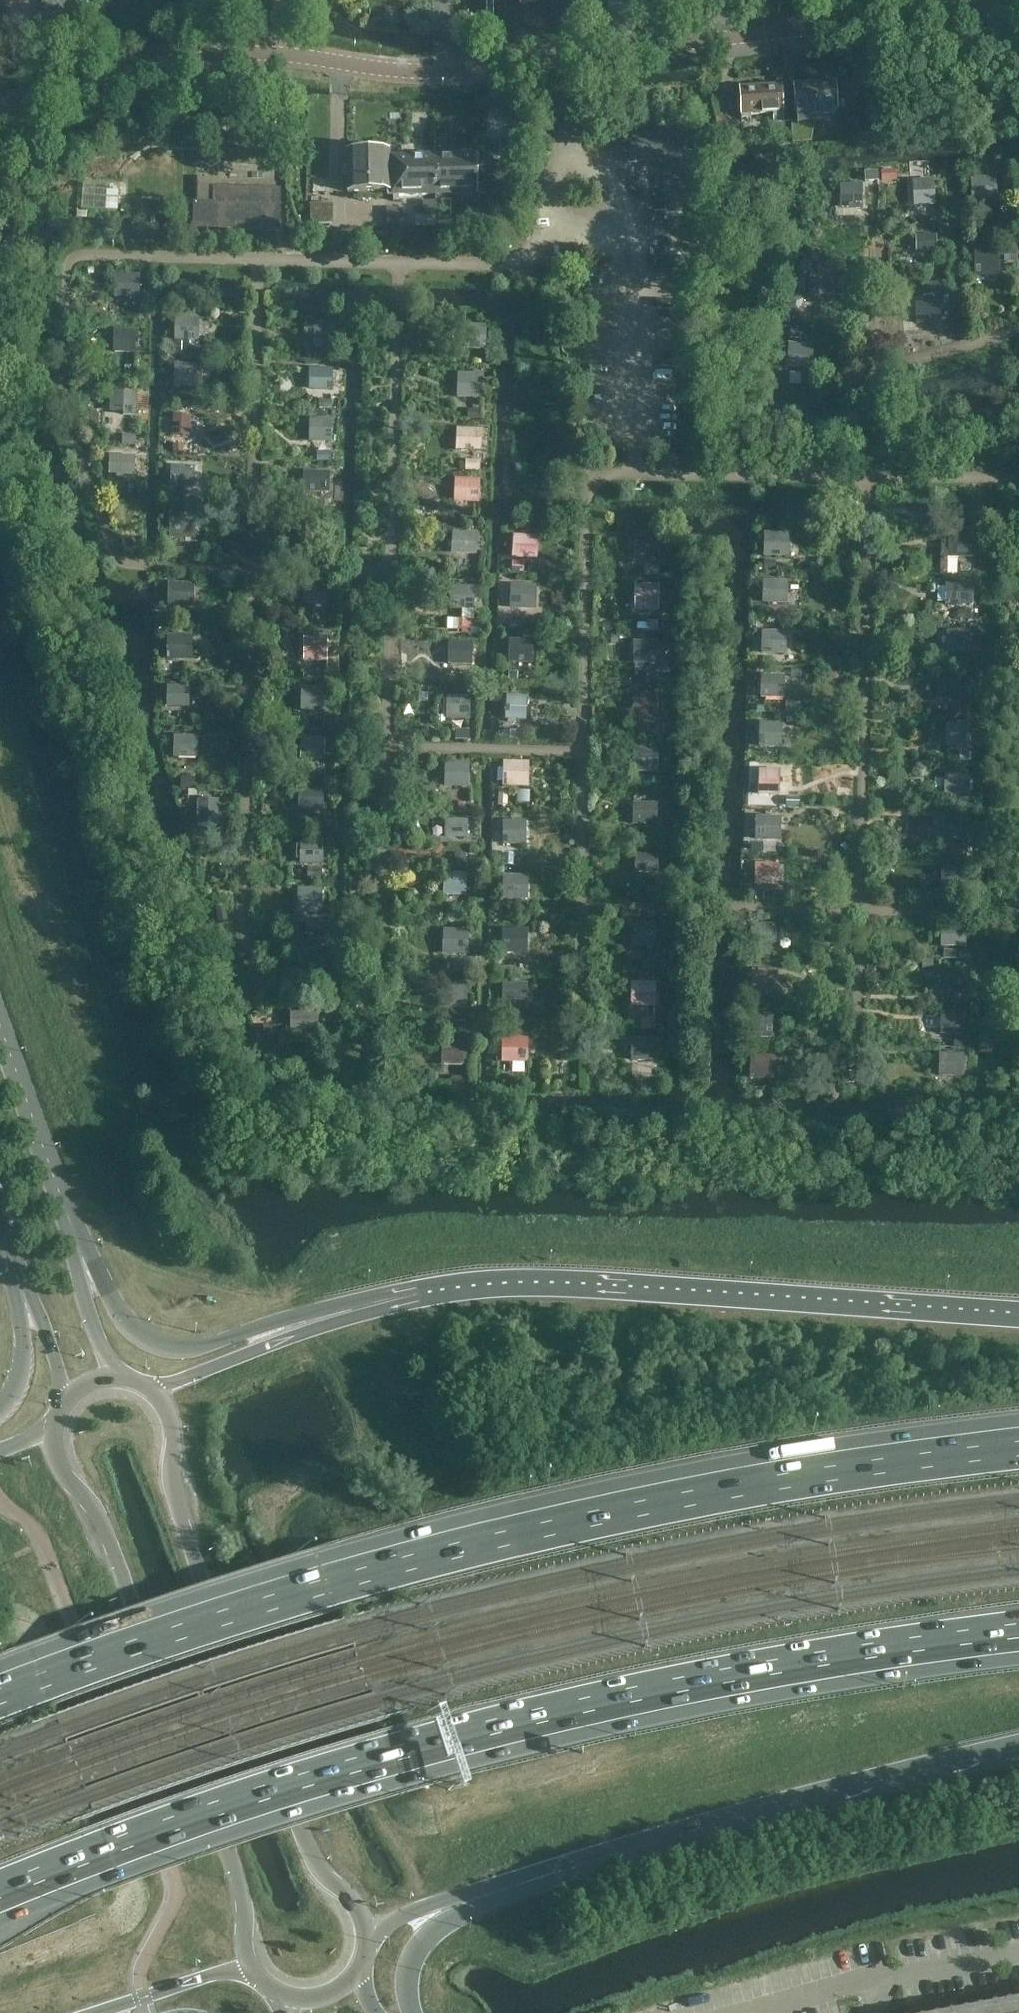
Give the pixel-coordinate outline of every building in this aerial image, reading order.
[(837,110),(835,83),(793,85),(795,113),(795,116),(805,115),(805,112),(827,111),(827,114),(837,113),(837,110)] [(783,113),(781,86),(739,88),(741,116),(741,119),(751,119),(751,115),(773,114),(773,117),(783,117),(782,113),(783,113)] [(691,195),(691,136),(632,136),(632,161),(666,161),(666,195),(691,195)] [(389,191),(389,156),(389,151),(347,152),(347,192),(387,191),(389,191)] [(485,194),(484,166),(475,166),(475,154),(434,155),(435,195),(485,194)] [(435,195),(434,155),(389,156),(389,191),(387,191),(387,196),(393,196),(393,202),(399,201),(399,196),(416,196),(416,229),(435,228),(435,195)] [(896,172),(881,172),(882,183),(897,183),(896,172)] [(878,173),(863,173),(864,184),(879,183),(878,173)] [(997,200),(997,177),(971,178),(972,201),(997,200)] [(936,207),(934,182),(912,183),(913,208),(936,207)] [(120,200),(121,187),(84,184),(84,197),(120,200)] [(862,211),(863,187),(840,186),(840,211),(835,211),(835,218),(855,218),(855,211),(862,211)] [(280,206),(280,191),(213,189),(213,204),(280,206)] [(514,223),(513,189),(500,190),(501,224),(514,223)] [(120,200),(84,198),(83,210),(119,212),(120,200)] [(279,232),(280,207),(280,206),(213,204),(193,204),(193,229),(279,232)] [(333,224),(333,205),(310,205),(310,224),(333,224)] [(404,224),(404,207),(388,207),(388,225),(404,224)] [(937,254),(937,236),(915,236),(916,255),(937,254)] [(1000,277),(1000,253),(975,253),(975,277),(1000,277)] [(817,263),(817,272),(832,272),(832,264),(817,263)] [(140,276),(115,275),(114,299),(139,300),(140,276)] [(835,298),(836,275),(811,275),(810,297),(835,298)] [(939,293),(939,283),(926,284),(926,293),(939,293)] [(798,316),(803,302),(792,298),(787,312),(798,316)] [(919,322),(943,322),(942,298),(918,299),(919,322)] [(198,319),(174,319),(174,342),(198,342),(198,319)] [(824,323),(811,322),(810,333),(823,334),(824,323)] [(336,324),(314,324),(313,350),(335,350),(336,324)] [(486,326),(459,326),(458,352),(486,352),(486,326)] [(791,330),(790,339),(802,341),(804,332),(791,330)] [(138,355),(138,332),(113,331),(113,355),(138,355)] [(188,354),(188,345),(175,344),(174,354),(188,354)] [(812,372),(814,347),(788,344),(786,369),(812,372)] [(328,352),(314,352),(314,361),(328,361),(328,352)] [(196,390),(196,365),(174,365),(173,390),(196,390)] [(310,370),(309,392),(332,392),(332,370),(310,370)] [(484,401),(486,374),(473,373),(473,375),(457,374),(455,400),(484,401)] [(149,395),(110,393),(110,414),(123,414),(123,418),(149,419),(149,395)] [(319,401),(318,410),(332,411),(332,401),(319,401)] [(468,411),(468,420),(482,421),(482,411),(468,411)] [(190,417),(172,416),(171,436),(189,437),(190,417)] [(332,420),(308,419),(308,443),(332,443),(332,420)] [(481,431),(456,430),(455,452),(481,453),(481,431)] [(122,437),(122,446),(135,447),(135,437),(122,437)] [(172,445),(172,454),(183,454),(183,445),(172,445)] [(331,453),(317,453),(317,463),(331,463),(331,453)] [(135,458),(108,457),(108,476),(116,477),(116,480),(134,481),(135,458)] [(480,473),(480,463),(465,462),(465,473),(480,473)] [(192,469),(170,468),(170,489),(191,490),(192,469)] [(329,495),(330,473),(303,472),(302,494),(329,495)] [(479,506),(480,481),(455,480),(453,504),(479,506)] [(195,541),(196,517),(170,516),(170,540),(195,541)] [(476,557),(477,534),(453,533),(452,556),(476,557)] [(658,533),(634,533),(634,557),(658,557),(658,533)] [(764,535),(764,559),(789,559),(790,535),(764,535)] [(973,560),(973,535),(948,535),(948,560),(973,560)] [(537,539),(512,537),(511,560),(536,561),(537,539)] [(168,549),(168,560),(184,561),(184,550),(168,549)] [(524,564),(512,564),(512,576),(523,576),(524,564)] [(644,566),(643,577),(658,577),(659,567),(644,566)] [(788,605),(788,582),(762,582),(762,605),(788,605)] [(168,585),(167,609),(194,610),(194,585),(168,585)] [(972,607),(973,585),(945,585),(945,607),(972,607)] [(536,587),(510,586),(509,611),(535,611),(536,587)] [(634,586),(634,613),(659,614),(659,586),(634,586)] [(325,608),(327,588),(303,587),(302,607),(325,608)] [(474,611),(475,588),(452,587),(451,610),(474,611)] [(473,625),(474,612),(462,612),(461,622),(447,621),(446,632),(461,632),(461,636),(480,637),(481,626),(473,625)] [(527,622),(509,621),(509,631),(527,632),(527,622)] [(658,622),(647,622),(647,634),(658,634),(658,622)] [(761,632),(761,655),(786,656),(786,633),(761,632)] [(970,656),(970,632),(946,632),(946,656),(970,656)] [(327,664),(327,639),(303,639),(303,664),(327,664)] [(179,643),(168,642),(167,661),(192,661),(192,641),(179,640),(179,643)] [(533,641),(509,641),(508,666),(532,666),(533,641)] [(473,644),(448,643),(447,666),(472,667),(473,644)] [(658,643),(633,643),(633,667),(658,666),(658,643)] [(772,658),(763,658),(762,666),(772,666),(772,658)] [(970,670),(970,660),(961,660),(961,670),(970,670)] [(518,673),(508,673),(508,685),(518,685),(518,673)] [(658,686),(657,675),(647,675),(648,686),(658,686)] [(785,701),(786,677),(761,676),(760,701),(785,701)] [(943,679),(943,701),(970,701),(971,679),(943,679)] [(190,687),(166,687),(165,709),(189,709),(190,687)] [(325,713),(325,689),(300,689),(300,713),(325,713)] [(427,703),(428,694),(418,694),(418,703),(427,703)] [(528,698),(507,697),(505,722),(526,723),(528,698)] [(658,721),(658,697),(633,698),(634,721),(658,721)] [(470,722),(471,699),(447,698),(446,721),(470,722)] [(801,704),(785,704),(785,713),(800,714),(801,704)] [(959,708),(959,717),(969,717),(969,708),(959,708)] [(797,716),(787,716),(786,723),(796,724),(797,716)] [(325,721),(312,720),(312,730),(325,731),(325,721)] [(782,749),(782,725),(759,724),(759,749),(782,749)] [(970,749),(970,726),(946,726),(945,749),(970,749)] [(518,743),(519,732),(502,731),(502,742),(518,743)] [(198,737),(174,737),(173,760),(197,760),(198,737)] [(326,740),(300,739),(299,761),(325,762),(326,740)] [(658,750),(632,750),(632,774),(658,774),(658,750)] [(968,754),(956,754),(956,763),(968,763),(968,754)] [(529,763),(503,763),(502,789),(529,789),(529,763)] [(469,765),(444,765),(444,789),(469,789),(469,765)] [(780,786),(780,771),(759,771),(758,796),(778,796),(778,786),(780,786)] [(945,774),(944,797),(969,798),(969,774),(945,774)] [(181,780),(181,790),(195,791),(195,780),(181,780)] [(323,790),(298,789),(297,812),(323,813),(323,790)] [(530,793),(516,792),(516,805),(529,805),(530,793)] [(508,794),(498,793),(497,807),(508,807),(508,794)] [(786,799),(785,808),(799,809),(800,799),(786,799)] [(219,802),(196,801),(196,826),(219,826),(219,802)] [(969,802),(959,802),(959,811),(969,811),(969,802)] [(657,827),(658,805),(633,804),(632,826),(657,827)] [(756,818),(755,842),(780,843),(781,819),(756,818)] [(968,820),(943,820),(944,844),(968,844),(968,820)] [(467,840),(467,821),(445,821),(444,840),(467,840)] [(526,823),(503,823),(503,847),(526,847),(526,823)] [(322,866),(323,843),(300,842),(300,847),(296,847),(296,861),(299,861),(299,865),(322,866)] [(776,846),(763,845),(763,855),(775,856),(776,846)] [(762,846),(752,846),(751,855),(761,856),(762,846)] [(466,865),(466,856),(455,855),(454,865),(466,865)] [(513,855),(503,855),(503,867),(513,868),(513,855)] [(656,875),(656,856),(635,856),(635,875),(656,875)] [(778,865),(754,865),(754,887),(778,887),(778,865)] [(322,870),(307,869),(307,880),(321,880),(322,870)] [(966,869),(941,869),(941,892),(965,893),(966,869)] [(466,898),(467,876),(444,875),(442,897),(466,898)] [(527,902),(527,877),(502,877),(502,901),(527,902)] [(656,888),(647,888),(647,898),(656,898),(656,888)] [(321,915),(322,891),(297,890),(297,915),(321,915)] [(763,902),(764,893),(755,893),(755,902),(763,902)] [(320,923),(305,924),(305,933),(320,932),(320,923)] [(632,925),(632,950),(656,949),(655,925),(632,925)] [(750,926),(751,947),(777,946),(776,926),(750,926)] [(941,929),(940,949),(966,949),(966,929),(941,929)] [(468,931),(443,930),(442,956),(467,957),(468,931)] [(527,932),(502,932),(501,956),(527,956),(527,932)] [(320,966),(321,941),(295,941),(294,965),(320,966)] [(770,962),(771,949),(759,949),(759,962),(770,962)] [(956,951),(943,951),(943,961),(956,961),(956,951)] [(933,971),(932,961),(922,962),(922,971),(933,971)] [(453,963),(452,974),(467,974),(467,964),(453,963)] [(515,978),(515,969),(504,969),(504,978),(515,978)] [(941,969),(940,994),(965,994),(965,970),(941,969)] [(777,971),(751,971),(751,995),(777,995),(777,971)] [(320,993),(320,984),(305,984),(305,993),(320,993)] [(655,1009),(655,984),(631,984),(630,1009),(655,1009)] [(526,1003),(527,986),(502,985),(501,1002),(526,1003)] [(466,1012),(467,989),(439,988),(438,1011),(466,1012)] [(965,1015),(941,1014),(941,1037),(964,1038),(965,1015)] [(318,1032),(318,1015),(290,1015),(290,1032),(318,1032)] [(754,1040),(772,1040),(772,1015),(754,1015),(754,1040)] [(656,1020),(640,1020),(640,1032),(656,1032),(656,1020)] [(466,1032),(466,1023),(455,1023),(455,1031),(466,1032)] [(278,1039),(278,1028),(263,1028),(263,1038),(278,1039)] [(528,1040),(501,1040),(501,1065),(528,1065),(528,1040)] [(631,1040),(630,1064),(655,1064),(656,1041),(631,1040)] [(442,1044),(441,1069),(467,1069),(468,1044),(442,1044)] [(775,1057),(750,1056),(749,1080),(774,1081),(775,1057)] [(939,1056),(939,1080),(964,1080),(964,1056),(939,1056)] [(855,1073),(843,1073),(843,1085),(854,1085),(855,1073)] [(1010,2002),(1010,2001),(1008,2001),(1006,2002),(1006,2003),(995,2005),(995,2004),(993,2004),(991,2005),(981,2007),(979,2007),(977,2008),(966,2010),(964,2009),(962,2010),(962,2011),(952,2012),(1018,2012),(1018,2000),(1010,2002)]
